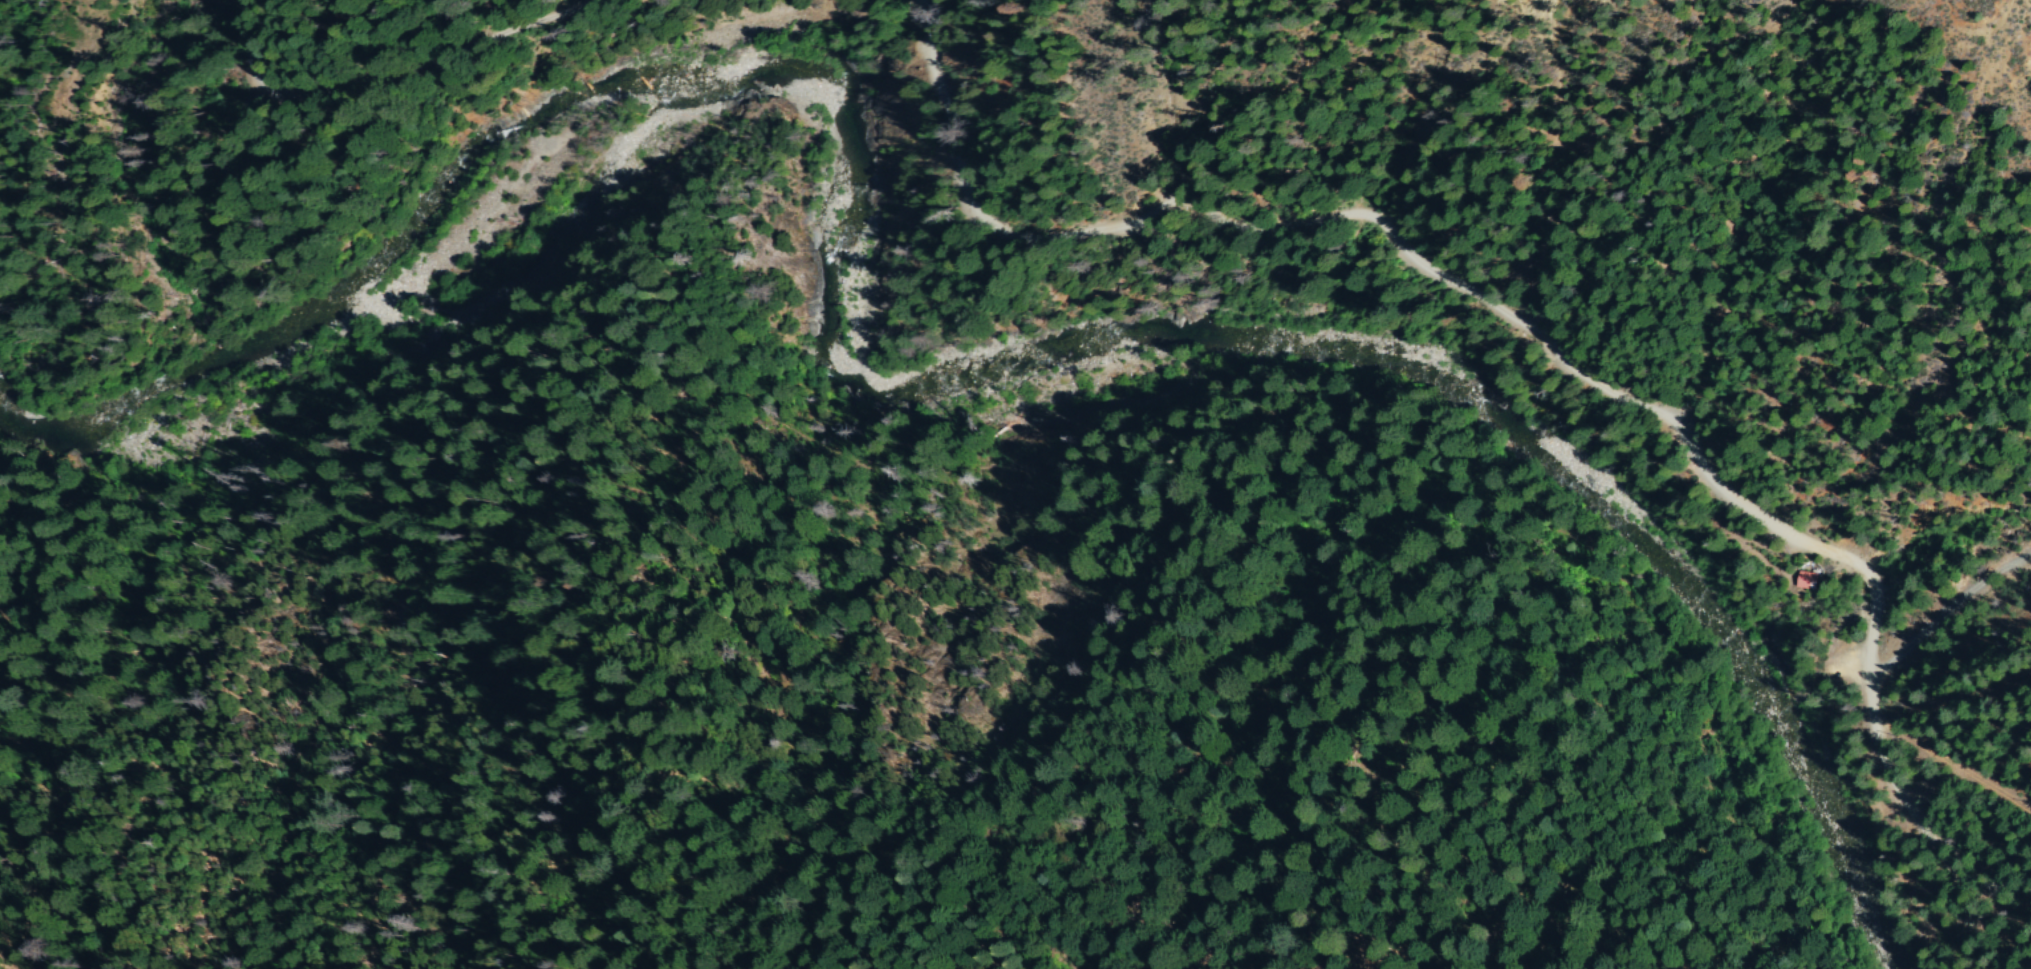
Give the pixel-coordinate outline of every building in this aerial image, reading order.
[(1798,588),(1817,590),(1820,574),(1801,571),(1798,588)]
